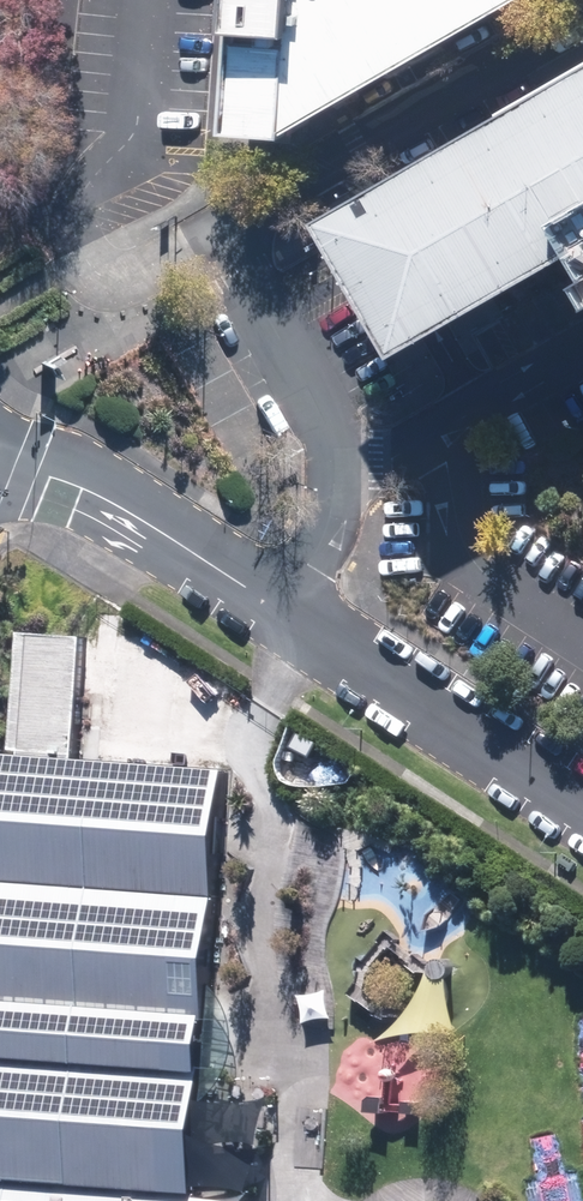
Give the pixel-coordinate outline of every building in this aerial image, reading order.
[(319,113),(342,100),(520,0),(270,0),(263,111),(300,112),(319,113)] [(393,175),(467,318),(582,249),(582,66),(393,175)] [(0,757),(0,890),(194,906),(221,908),(232,776),(18,758),(0,757)] [(0,890),(0,996),(185,1012),(194,906),(0,890)] [(0,996),(0,1057),(180,1072),(185,1012),(0,996)] [(0,1057),(0,1200),(170,1200),(180,1072),(0,1057)]
